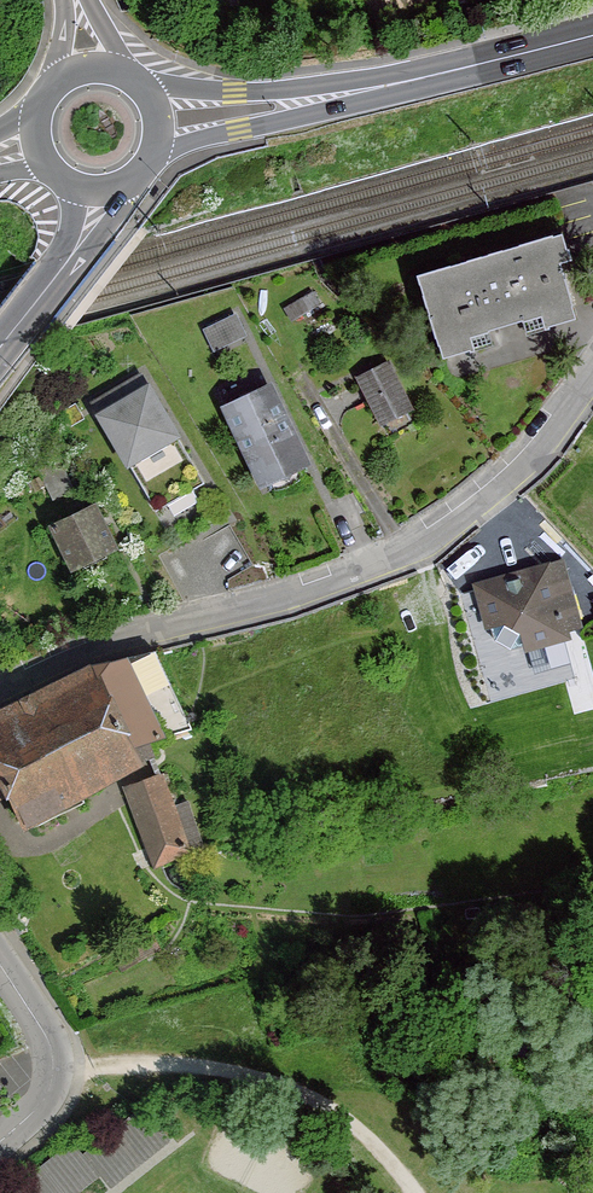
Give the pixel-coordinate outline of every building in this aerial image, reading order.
[(418,276),(439,345),(573,305),(552,236),(418,276)] [(233,316),(202,330),(213,355),(244,341),(233,316)] [(388,367),(361,380),(381,419),(408,406),(388,367)] [(141,375),(93,403),(156,511),(205,483),(141,375)] [(270,391),(229,411),(260,476),(302,457),(270,391)] [(59,458),(38,468),(53,500),(74,490),(59,458)] [(94,506),(53,526),(73,567),(114,547),(94,506)] [(579,622),(563,565),(481,588),(496,640),(511,649),(563,634),(562,627),(579,622)] [(7,792),(22,823),(139,759),(152,754),(147,740),(191,727),(156,651),(95,665),(0,712),(0,795),(7,792)] [(163,781),(137,791),(152,832),(143,836),(154,859),(154,860),(155,863),(154,863),(156,867),(191,851),(190,849),(203,845),(187,801),(181,803),(179,798),(170,801),(163,781)] [(141,1110),(88,1152),(110,1179),(163,1137),(141,1110)] [(17,1187),(22,1192),(67,1192),(92,1173),(70,1145),(17,1187)]
